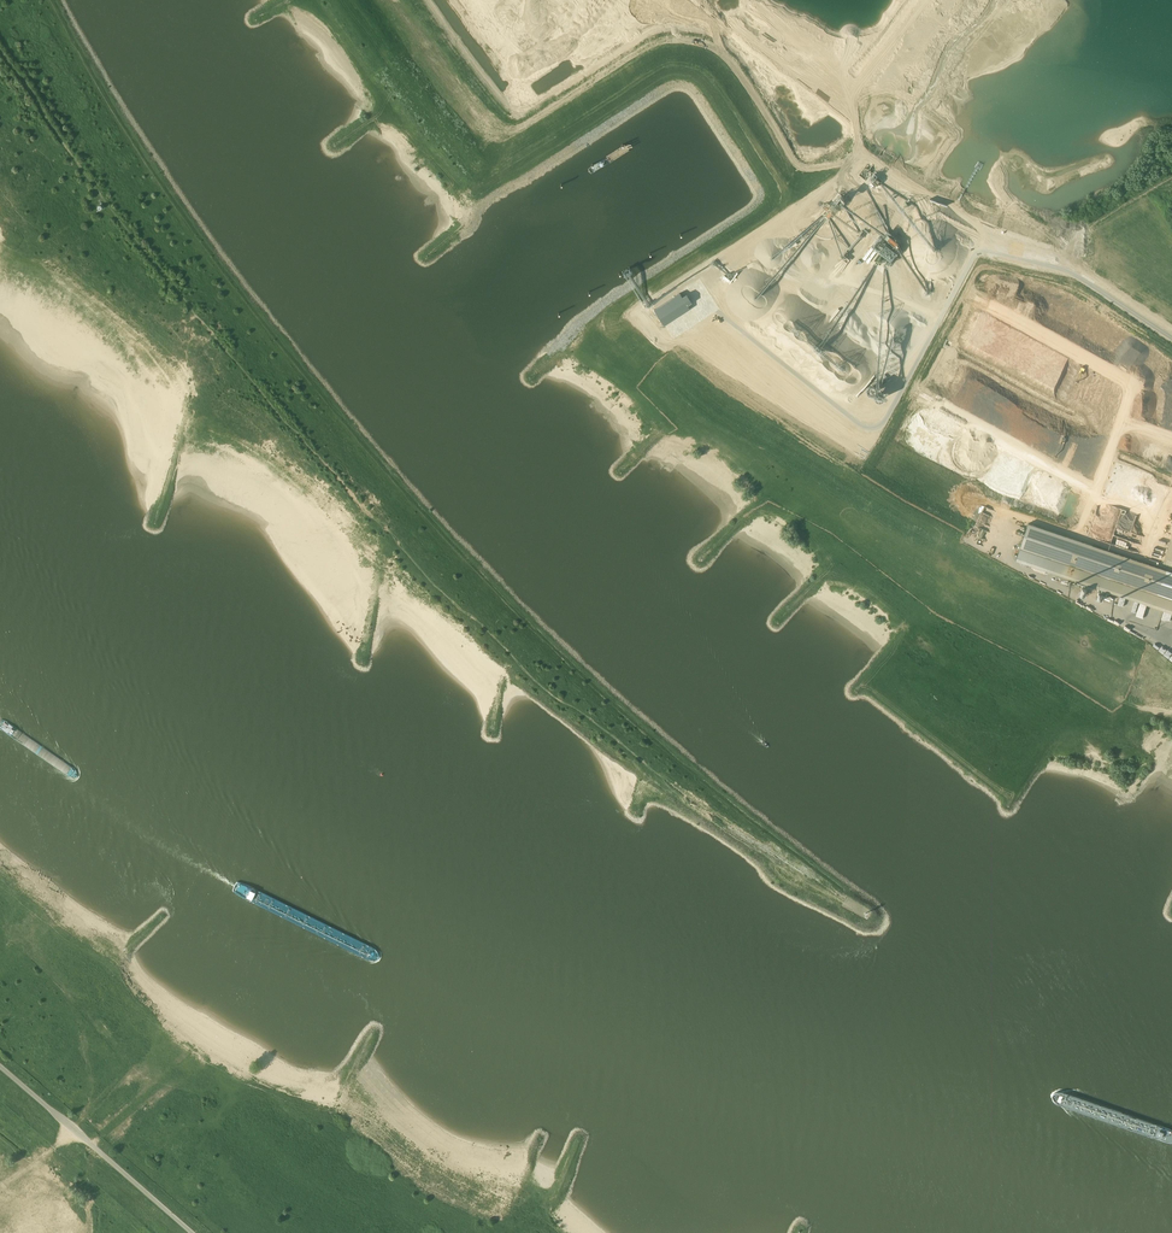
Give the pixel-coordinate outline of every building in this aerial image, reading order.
[(687,298),(691,295),(688,291),(684,294),(680,289),(655,306),(666,321),(691,303),(687,298)] [(1093,544),(1029,523),(1016,560),(1171,612),(1171,571),(1093,544)] [(1078,585),(1076,592),(1083,595),(1085,587),(1078,585)]
